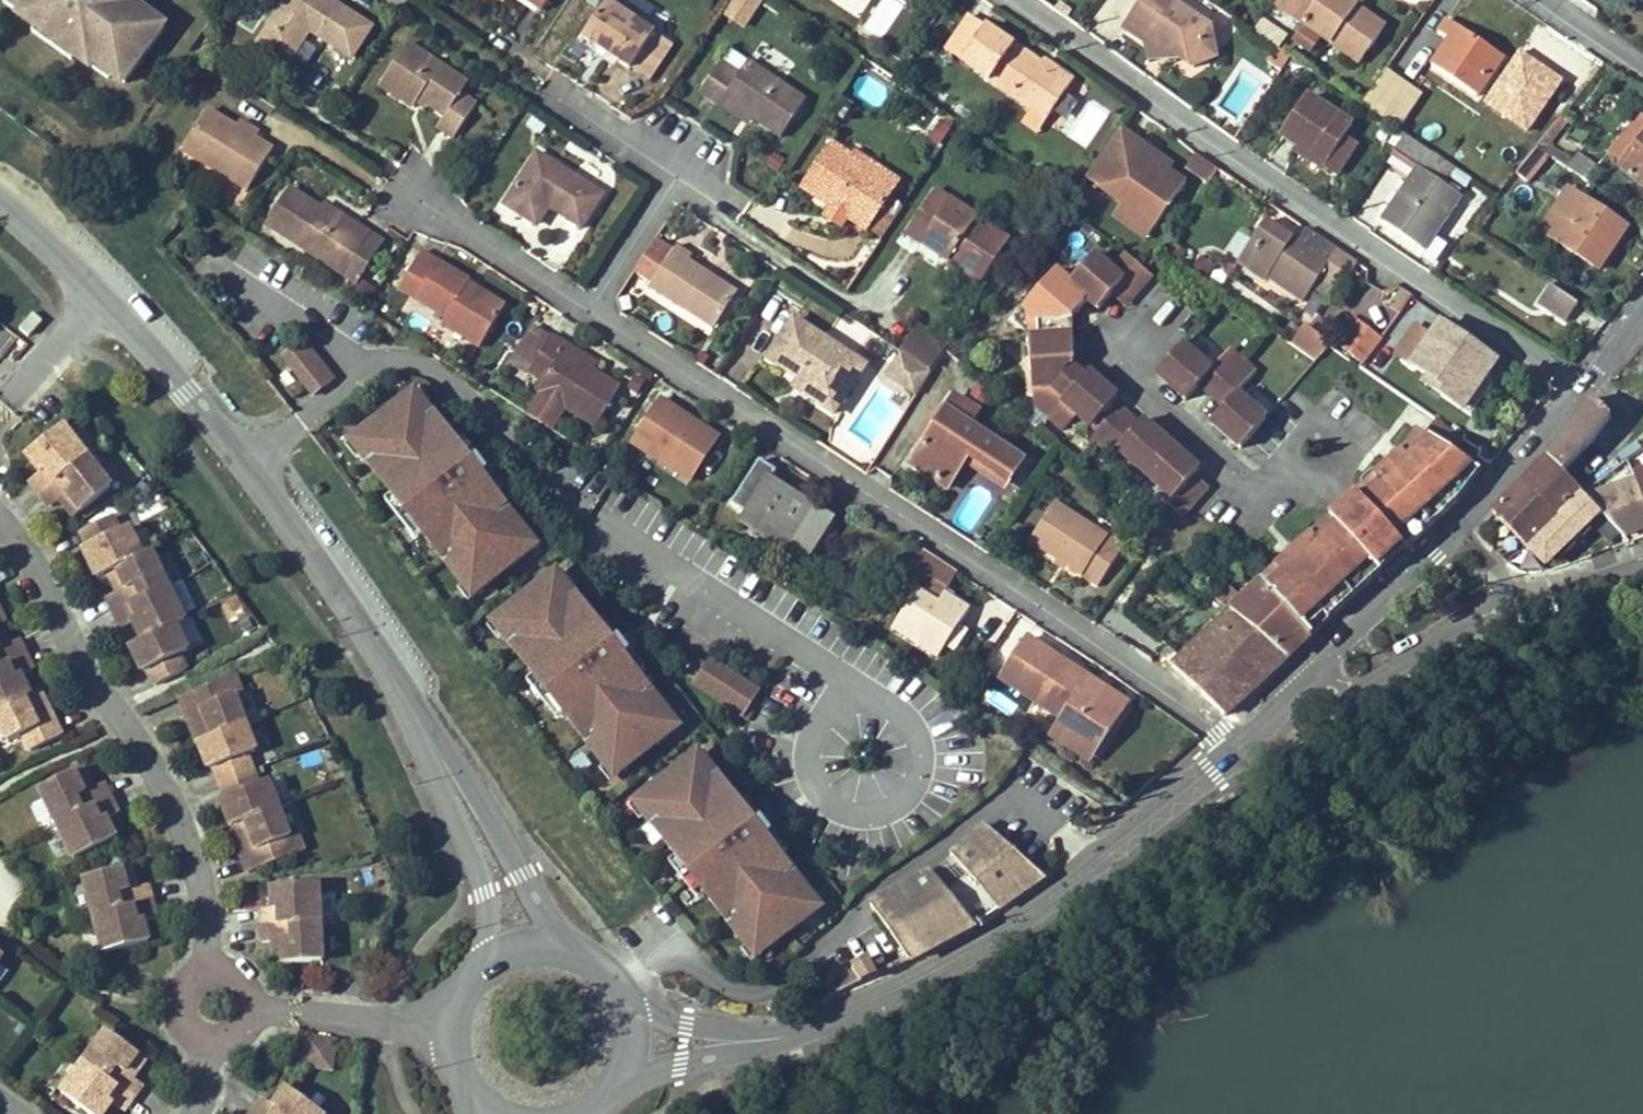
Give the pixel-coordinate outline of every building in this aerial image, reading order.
[(138,8),(141,2),(138,0),(29,0),(26,3),(44,16),(84,45),(102,57),(105,52),(120,63),(116,68),(130,78),(170,24),(156,13),(152,18),(138,8)] [(372,28),(330,0),(286,0),(256,43),(288,64),(309,31),(351,58),(372,28)] [(545,9),(551,0),(532,0),(545,9)] [(610,51),(636,14),(615,0),(612,0),(588,37),(610,51)] [(745,28),(762,0),(731,0),(722,15),(745,28)] [(1123,26),(1156,50),(1160,44),(1191,66),(1202,50),(1201,31),(1207,22),(1176,0),(1141,0),(1123,26)] [(1350,0),(1283,0),(1280,5),(1359,62),(1385,25),(1350,0)] [(138,8),(152,18),(156,13),(141,2),(138,8)] [(636,14),(610,51),(635,69),(661,31),(636,14)] [(84,45),(44,16),(39,23),(79,52),(84,45)] [(1503,57),(1447,19),(1439,32),(1450,39),(1433,64),(1478,94),(1503,57)] [(999,34),(983,23),(959,58),(975,69),(999,34)] [(679,43),(661,31),(635,69),(654,80),(679,43)] [(1069,82),(1040,62),(999,34),(975,69),(1046,118),(1070,84),(1069,82)] [(1284,50),(1271,42),(1262,55),(1275,64),(1284,50)] [(419,99),(427,106),(445,117),(438,128),(453,139),(477,104),(462,93),(467,85),(407,44),(379,86),(413,108),(415,105),(419,99)] [(120,63),(105,52),(102,57),(116,68),(120,63)] [(1044,56),(1040,62),(1069,82),(1073,76),(1044,56)] [(728,99),(757,118),(785,135),(810,98),(751,60),(743,74),(723,61),(704,92),(724,105),(728,99)] [(1420,93),(1386,69),(1362,104),(1396,127),(1420,93)] [(1087,148),(1110,111),(1083,94),(1060,131),(1087,148)] [(1283,134),(1298,144),(1327,162),(1346,133),(1353,123),(1308,94),(1283,134)] [(424,111),(427,106),(419,99),(415,105),(424,111)] [(754,124),(757,118),(728,99),(724,105),(754,124)] [(254,139),(235,127),(206,109),(182,148),(246,189),(271,150),(254,139)] [(242,117),(235,127),(254,139),(260,129),(242,117)] [(1084,181),(1118,199),(1109,217),(1149,239),(1189,167),(1115,126),(1084,181)] [(1327,162),(1298,144),(1294,148),(1336,176),(1358,141),(1346,133),(1327,162)] [(1444,185),(1456,168),(1405,133),(1394,149),(1417,167),(1380,220),(1425,251),(1461,196),(1444,185)] [(1635,149),(1628,144),(1618,156),(1625,162),(1621,166),(1642,184),(1642,139),(1635,149)] [(866,171),(870,165),(835,141),(805,186),(871,230),(897,191),(866,171)] [(1517,170),(1529,180),(1549,156),(1537,146),(1517,170)] [(580,227),(602,192),(534,151),(502,203),(533,221),(544,203),(580,227)] [(1188,171),(1207,184),(1217,168),(1199,154),(1188,171)] [(1578,154),(1569,167),(1595,184),(1604,171),(1578,154)] [(874,160),(870,165),(866,171),(897,191),(905,180),(874,160)] [(1569,167),(1563,163),(1551,181),(1567,192),(1541,229),(1600,268),(1628,226),(1586,198),(1595,184),(1569,167)] [(1465,230),(1486,195),(1473,186),(1451,222),(1465,230)] [(351,227),(320,208),(288,187),(264,223),(342,273),(363,241),(348,232),(351,227)] [(935,219),(921,240),(981,280),(1009,238),(935,188),(920,209),(935,219)] [(325,201),(320,208),(351,227),(348,232),(363,241),(370,230),(355,221),(325,201)] [(906,230),(921,240),(935,219),(920,209),(906,230)] [(1337,248),(1305,226),(1296,239),(1267,218),(1238,259),(1265,278),(1269,272),(1304,297),(1320,274),(1337,248)] [(383,240),(370,230),(363,241),(342,273),(356,282),(383,240)] [(649,280),(672,247),(655,235),(632,268),(649,280)] [(736,289),(687,257),(690,252),(675,242),(672,247),(647,285),(710,327),(736,289)] [(1355,260),(1337,248),(1320,274),(1337,285),(1355,260)] [(419,250),(414,259),(397,287),(444,314),(440,322),(478,345),(503,303),(467,281),(468,279),(442,263),(419,250)] [(1151,273),(1138,262),(1127,277),(1098,251),(1070,283),(1090,300),(1099,307),(1119,287),(1131,297),(1151,273)] [(1078,314),(1090,300),(1070,283),(1057,271),(1024,309),(1038,321),(1029,328),(1030,340),(1066,338),(1065,317),(1073,309),(1078,314)] [(1401,313),(1410,292),(1393,284),(1383,305),(1401,313)] [(1566,323),(1581,302),(1554,284),(1540,305),(1566,323)] [(1341,344),(1357,322),(1327,300),(1310,324),(1341,344)] [(268,325),(294,360),(312,347),(286,312),(268,325)] [(763,354),(795,374),(802,379),(796,387),(830,409),(852,374),(836,363),(845,351),(789,314),(763,354)] [(551,331),(532,318),(509,352),(529,365),(551,331)] [(912,320),(893,348),(896,350),(922,367),(940,340),(912,320)] [(1289,344),(1317,361),(1331,338),(1303,321),(1289,344)] [(1364,360),(1380,338),(1357,322),(1341,344),(1364,360)] [(1463,410),(1483,381),(1476,378),(1491,357),(1443,323),(1433,336),(1417,325),(1396,355),(1431,380),(1446,390),(1442,396),(1463,410)] [(561,347),(565,341),(551,331),(529,365),(543,374),(536,386),(539,388),(563,404),(593,423),(618,384),(592,367),(561,347)] [(1062,400),(1084,376),(1069,363),(1068,352),(1076,352),(1075,337),(1066,338),(1030,340),(1033,388),(1051,387),(1052,399),(1058,405),(1062,400)] [(596,361),(565,341),(561,347),(592,367),(596,361)] [(1221,386),(1244,359),(1230,346),(1212,367),(1184,343),(1158,373),(1187,399),(1200,385),(1207,375),(1221,386)] [(922,367),(896,350),(888,361),(905,372),(897,384),(909,392),(924,369),(922,367)] [(861,361),(845,351),(836,363),(852,374),(861,361)] [(399,356),(335,405),(374,455),(413,506),(449,553),(513,504),(468,446),(458,433),(399,356)] [(1257,370),(1244,359),(1221,386),(1232,396),(1225,405),(1212,420),(1240,445),(1266,416),(1239,392),(1257,370)] [(905,372),(888,361),(880,373),(897,384),(905,372)] [(1088,370),(1084,376),(1062,400),(1091,425),(1087,430),(1100,442),(1125,413),(1114,403),(1118,397),(1088,370)] [(802,379),(795,374),(790,383),(796,387),(802,379)] [(1485,378),(1483,381),(1463,410),(1473,416),(1494,385),(1485,378)] [(1428,386),(1442,396),(1446,390),(1431,380),(1428,386)] [(563,404),(539,388),(524,411),(548,426),(563,404)] [(659,392),(626,441),(688,483),(721,433),(659,392)] [(1009,482),(1023,460),(970,425),(979,410),(955,395),(945,410),(922,446),(912,461),(949,485),(968,456),(1009,482)] [(1548,457),(1561,472),(1591,440),(1610,416),(1606,409),(1594,400),(1593,399),(1559,441),(1548,457)] [(1091,425),(1062,400),(1058,405),(1051,412),(1080,437),(1087,430),(1091,425)] [(945,410),(938,406),(915,441),(922,446),(945,410)] [(1137,423),(1125,413),(1100,442),(1112,452),(1116,447),(1144,473),(1171,442),(1143,417),(1137,423)] [(1436,425),(1426,438),(1454,457),(1463,443),(1436,425)] [(465,428),(458,433),(468,446),(475,440),(465,428)] [(32,483),(42,495),(89,459),(66,429),(29,456),(39,470),(44,466),(48,470),(43,474),(32,483)] [(1262,580),(1310,637),(1381,572),(1393,561),(1406,549),(1460,498),(1453,493),(1474,472),(1426,438),(1419,434),(1414,441),(1399,456),(1353,497),(1350,500),(1344,505),(1328,519),(1304,541),(1262,580)] [(1199,467),(1171,442),(1144,473),(1170,495),(1165,501),(1181,515),(1207,486),(1193,474),(1199,467)] [(366,461),(405,512),(413,506),(374,455),(366,461)] [(1525,545),(1582,493),(1561,472),(1548,457),(1523,482),(1493,512),(1525,545)] [(65,505),(75,519),(113,489),(89,459),(42,495),(52,508),(62,500),(70,494),(73,499),(65,505)] [(746,513),(744,517),(807,559),(832,520),(794,496),(791,501),(766,485),(777,470),(760,459),(731,503),(746,513)] [(44,466),(39,470),(43,474),(48,470),(44,466)] [(1632,477),(1642,503),(1642,472),(1632,477)] [(1642,530),(1642,503),(1632,477),(1585,496),(1601,513),(1624,537),(1642,530)] [(1601,513),(1585,496),(1582,493),(1525,545),(1540,561),(1554,558),(1563,550),(1561,546),(1583,524),(1586,526),(1601,513)] [(70,494),(62,500),(65,505),(73,499),(70,494)] [(1110,538),(1092,526),(1057,503),(1032,542),(1085,577),(1100,587),(1116,562),(1126,548),(1110,538)] [(1099,515),(1092,526),(1110,538),(1117,527),(1099,515)] [(90,565),(97,581),(110,575),(142,560),(129,531),(129,530),(120,534),(113,519),(82,533),(89,548),(95,563),(90,565)] [(601,609),(539,530),(473,581),(515,635),(547,676),(602,747),(668,696),(612,624),(601,609)] [(95,563),(89,548),(84,551),(90,565),(95,563)] [(923,548),(902,582),(937,606),(960,572),(923,548)] [(110,600),(116,615),(170,591),(154,555),(142,560),(110,575),(118,590),(127,586),(129,591),(121,595),(110,600)] [(1287,658),(1310,637),(1262,580),(1241,600),(1230,589),(1220,599),(1227,606),(1226,608),(1228,611),(1287,658)] [(127,586),(118,590),(121,595),(129,591),(127,586)] [(143,627),(137,629),(144,645),(179,629),(186,626),(170,591),(116,615),(123,630),(135,624),(141,622),(143,627)] [(607,604),(601,609),(612,624),(618,619),(607,604)] [(1261,684),(1287,658),(1228,611),(1226,608),(1182,655),(1181,656),(1181,669),(1226,715),(1261,684)] [(144,645),(134,649),(141,664),(146,662),(151,674),(157,688),(188,674),(181,658),(191,654),(179,629),(144,645)] [(691,630),(676,652),(724,684),(739,662),(691,630)] [(506,643),(537,684),(547,676),(515,635),(506,643)] [(1084,688),(1091,677),(1029,636),(1002,677),(1064,717),(1056,729),(1094,754),(1122,712),(1084,688)] [(0,645),(0,651),(9,647),(6,641),(0,645)] [(26,656),(20,642),(9,647),(0,651),(0,669),(26,656)] [(1182,655),(1170,643),(1162,651),(1181,669),(1181,656),(1182,655)] [(26,656),(0,669),(0,712),(31,697),(24,681),(18,684),(16,679),(22,677),(34,671),(26,656)] [(146,662),(141,664),(146,676),(151,674),(146,662)] [(1129,701),(1091,677),(1084,688),(1122,712),(1129,701)] [(238,680),(184,700),(191,718),(196,716),(201,729),(196,731),(201,746),(212,742),(248,728),(238,700),(245,697),(238,680)] [(0,712),(0,724),(9,742),(24,735),(31,751),(62,736),(54,720),(49,723),(43,711),(48,708),(41,692),(31,697),(0,712)] [(48,708),(43,711),(49,723),(54,720),(48,708)] [(196,716),(191,718),(196,731),(201,729),(196,716)] [(686,718),(621,771),(669,830),(704,872),(763,946),(828,893),(764,814),(752,799),(686,718)] [(212,742),(201,746),(207,761),(212,759),(217,771),(223,786),(254,773),(248,758),(258,754),(248,728),(212,742)] [(1088,764),(1094,754),(1056,729),(1050,739),(1088,764)] [(212,759),(207,761),(212,773),(217,771),(212,759)] [(91,784),(84,769),(41,790),(57,825),(111,799),(104,784),(93,790),(84,794),(82,789),(91,784)] [(254,773),(223,786),(228,801),(233,811),(227,814),(234,829),(280,811),(269,785),(260,789),(254,773)] [(91,784),(82,789),(84,794),(93,790),(91,784)] [(758,794),(752,799),(764,814),(771,809),(758,794)] [(118,813),(111,799),(57,825),(74,860),(116,839),(109,825),(103,827),(100,822),(118,813)] [(233,811),(228,801),(223,803),(227,814),(233,811)] [(280,811),(234,829),(239,844),(244,842),(249,855),(244,857),(251,874),(305,853),(298,836),(290,839),(280,811)] [(1022,873),(974,814),(950,834),(972,861),(999,892),(1022,873)] [(695,880),(704,872),(669,830),(660,837),(695,880)] [(244,842),(239,844),(244,857),(249,855),(244,842)] [(945,883),(925,854),(878,887),(923,951),(970,918),(945,883)] [(945,883),(970,918),(999,892),(972,861),(945,883)] [(138,882),(135,866),(88,876),(96,914),(154,901),(151,886),(139,888),(129,890),(128,884),(138,882)] [(263,911),(263,927),(323,926),(321,887),(275,888),(276,905),(282,905),(283,910),(276,910),(263,911)] [(158,917),(154,901),(96,914),(104,951),(150,941),(146,925),(140,927),(139,921),(158,917)] [(276,949),(276,965),(324,965),(323,926),(263,927),(263,944),(276,943),(286,943),(286,949),(276,949)] [(888,965),(880,950),(867,957),(875,972),(888,965)] [(135,1070),(146,1057),(106,1029),(84,1060),(132,1095),(142,1082),(132,1075),(124,1069),(127,1064),(135,1070)] [(335,1045),(308,1041),(304,1066),(331,1071),(335,1045)] [(132,1095),(84,1060),(61,1092),(92,1113),(103,1113),(109,1105),(104,1102),(107,1097),(123,1108),(132,1095)] [(132,1075),(135,1070),(127,1064),(124,1069),(132,1075)] [(253,1112),(256,1113),(320,1113),(287,1089),(277,1102),(282,1106),(279,1111),(273,1107),(263,1099),(253,1112)] [(112,1101),(107,1097),(104,1102),(109,1105),(112,1101)] [(282,1106),(277,1102),(273,1107),(279,1111),(282,1106)]
